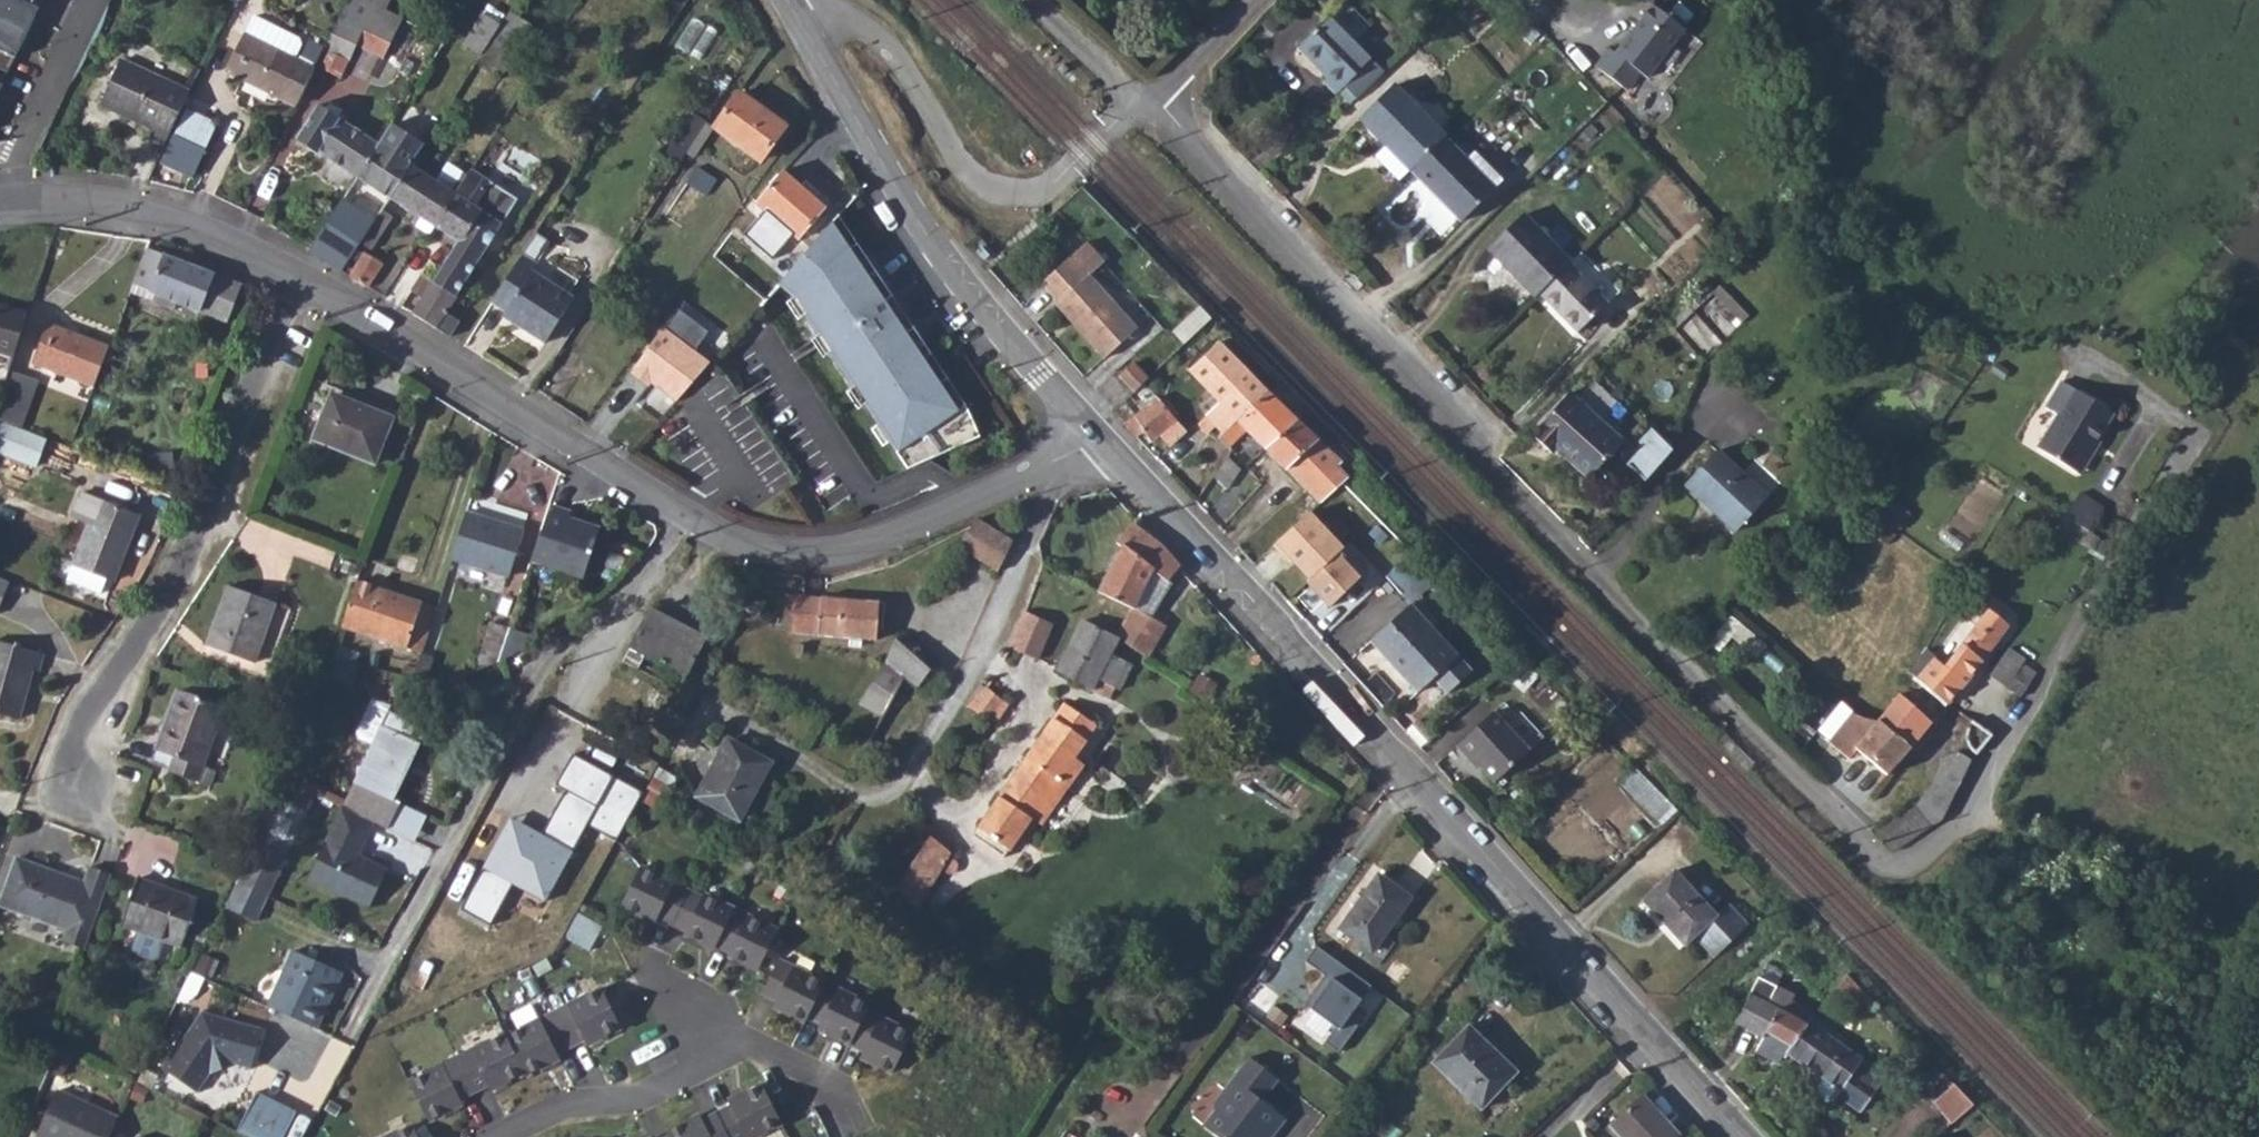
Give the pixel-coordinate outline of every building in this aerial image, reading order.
[(52,0),(0,0),(0,137),(52,0)] [(314,65),(340,78),(355,46),(381,59),(401,20),(360,0),(346,0),(314,65)] [(509,69),(534,24),(491,0),(489,0),(464,45),(509,69)] [(1605,44),(1592,63),(1624,86),(1636,69),(1644,75),(1680,25),(1647,1),(1611,49),(1605,44)] [(224,68),(295,106),(313,67),(294,57),(301,43),(300,38),(255,14),(224,68)] [(1383,72),(1330,18),(1297,48),(1325,78),(1321,82),(1336,98),(1347,89),(1356,98),(1383,72)] [(150,137),(164,144),(189,92),(121,60),(100,105),(153,131),(150,137)] [(1445,138),(1396,87),(1360,121),(1386,149),(1376,159),(1399,183),(1409,172),(1445,138)] [(737,94),(712,127),(758,161),(783,127),(737,94)] [(407,124),(427,137),(446,109),(426,96),(407,124)] [(296,139),(356,178),(377,145),(335,118),(339,112),(327,104),(323,110),(317,107),(296,139)] [(187,109),(163,161),(192,175),(216,123),(187,109)] [(377,145),(356,178),(387,198),(408,166),(424,143),(416,138),(413,143),(400,136),(390,153),(377,145)] [(1445,138),(1409,172),(1461,225),(1503,182),(1474,152),(1466,160),(1445,138)] [(427,235),(432,227),(452,195),(450,193),(461,176),(445,167),(435,182),(408,166),(387,198),(419,218),(414,226),(427,235)] [(694,168),(661,215),(681,229),(713,181),(694,168)] [(454,241),(428,280),(455,298),(501,225),(517,200),(469,170),(432,227),(454,241)] [(781,170),(754,201),(797,239),(824,209),(781,170)] [(342,270),(358,243),(374,219),(342,199),(309,250),(327,262),(342,270)] [(849,241),(857,236),(839,207),(833,215),(849,241)] [(1526,207),(1488,243),(1536,293),(1543,286),(1570,257),(1574,254),(1526,207)] [(374,219),(358,243),(369,249),(391,216),(380,209),(374,219)] [(826,343),(908,469),(970,443),(957,412),(967,408),(948,379),(940,384),(907,334),(915,329),(857,236),(849,241),(833,215),(775,281),(792,296),(820,335),(829,328),(836,337),(826,343)] [(1057,300),(1053,304),(1104,356),(1135,325),(1086,273),(1099,260),(1081,241),(1039,282),(1057,300)] [(144,247),(131,284),(165,298),(192,309),(227,323),(241,285),(147,248),(144,247)] [(361,252),(348,275),(367,286),(380,263),(361,252)] [(1570,257),(1543,286),(1582,326),(1610,298),(1570,257)] [(520,259),(490,305),(505,315),(502,319),(544,347),(573,303),(532,275),(536,269),(520,259)] [(417,273),(406,288),(418,296),(407,312),(445,337),(456,323),(445,315),(455,298),(428,280),(417,273)] [(192,309),(165,298),(161,307),(188,319),(192,309)] [(16,355),(28,315),(0,307),(0,350),(16,355)] [(676,311),(627,374),(648,388),(635,405),(660,421),(711,363),(695,351),(707,332),(676,311)] [(46,322),(32,363),(92,384),(106,344),(46,322)] [(820,335),(826,343),(836,337),(829,328),(820,335)] [(915,329),(907,334),(940,384),(948,379),(915,329)] [(1199,353),(1153,396),(1172,414),(1174,413),(1199,389),(1212,403),(1199,415),(1217,433),(1261,390),(1211,342),(1205,347),(1201,343),(1196,348),(1199,353)] [(1119,372),(1133,389),(1148,374),(1134,358),(1119,372)] [(2072,376),(2053,406),(2065,413),(2045,444),(2081,467),(2101,437),(2120,408),(2072,376)] [(0,410),(0,417),(13,421),(24,391),(7,385),(0,410)] [(1146,403),(1123,421),(1135,435),(1141,430),(1148,437),(1155,430),(1172,414),(1153,396),(1143,386),(1137,392),(1146,403)] [(327,390),(309,437),(371,461),(389,413),(327,390)] [(1217,433),(1212,438),(1223,449),(1241,431),(1259,448),(1290,418),(1261,390),(1217,433)] [(1572,396),(1532,437),(1551,457),(1557,452),(1588,483),(1624,447),(1572,396)] [(967,408),(957,412),(970,443),(980,438),(967,408)] [(1172,414),(1155,430),(1167,443),(1185,425),(1174,413),(1172,414)] [(1290,418),(1259,448),(1313,502),(1335,479),(1339,474),(1330,465),(1334,460),(1290,418)] [(31,468),(41,440),(0,426),(0,458),(31,468)] [(2101,437),(2081,467),(2089,472),(2108,441),(2101,437)] [(1627,475),(1642,490),(1668,455),(1652,438),(1638,450),(1644,458),(1627,475)] [(1723,455),(1688,487),(1735,538),(1768,507),(1723,455)] [(1220,457),(1209,472),(1224,487),(1234,471),(1220,457)] [(74,491),(66,514),(83,522),(69,562),(104,575),(111,578),(135,513),(74,491)] [(2086,493),(2072,516),(2096,531),(2110,507),(2086,493)] [(546,509),(529,563),(581,579),(596,532),(567,523),(569,516),(546,509)] [(1307,510),(1272,542),(1306,578),(1303,580),(1327,605),(1358,576),(1335,551),(1340,545),(1307,510)] [(463,513),(448,558),(505,576),(519,530),(463,513)] [(974,518),(956,545),(997,571),(1010,538),(974,516),(974,518)] [(2062,529),(2108,559),(2114,550),(2069,519),(2062,529)] [(1121,547),(1097,592),(1131,610),(1151,572),(1169,582),(1178,566),(1161,547),(1129,525),(1114,543),(1121,547)] [(1778,535),(1766,548),(1777,557),(1788,543),(1778,535)] [(1434,577),(1410,550),(1391,569),(1384,577),(1408,604),(1434,577)] [(104,575),(69,562),(63,578),(98,591),(104,575)] [(225,581),(202,640),(250,658),(272,598),(225,581)] [(356,582),(341,627),(420,652),(434,608),(433,607),(356,582)] [(749,592),(740,608),(755,615),(764,600),(749,592)] [(776,592),(775,611),(789,612),(787,631),(847,636),(847,644),(858,645),(858,637),(875,638),(879,600),(776,592)] [(1408,606),(1367,640),(1412,694),(1430,681),(1443,697),(1467,676),(1408,606)] [(650,609),(629,644),(644,652),(683,674),(703,638),(650,609)] [(1159,629),(1131,610),(1116,639),(1144,658),(1159,629)] [(1024,611),(1009,649),(1036,660),(1052,624),(1024,611)] [(1937,659),(1921,677),(1949,701),(1961,687),(1970,676),(2007,631),(1989,616),(1947,666),(1938,658),(1937,659)] [(1090,695),(1107,701),(1116,683),(1118,684),(1129,663),(1108,655),(1116,639),(1082,621),(1059,669),(1090,695)] [(492,626),(478,668),(501,656),(509,631),(492,626)] [(893,638),(880,660),(900,679),(915,688),(928,670),(893,638)] [(17,720),(31,669),(38,671),(43,653),(0,641),(0,715),(17,720)] [(1993,675),(2023,699),(2042,674),(2025,662),(2026,658),(2015,647),(1993,675)] [(1920,675),(1902,695),(1934,722),(1949,701),(1921,677),(1937,659),(1926,651),(1911,669),(1920,675)] [(880,660),(857,701),(880,712),(900,679),(880,660)] [(1970,694),(1978,683),(1970,676),(1961,687),(1970,694)] [(880,712),(860,747),(896,769),(938,701),(915,688),(900,679),(880,712)] [(986,689),(968,707),(983,722),(1000,704),(986,689)] [(174,690),(154,749),(170,754),(165,769),(207,783),(213,767),(201,763),(221,705),(174,690)] [(1902,695),(1881,720),(1914,746),(1934,722),(1902,695)] [(1833,743),(1842,752),(1850,743),(1859,750),(1891,776),(1914,746),(1881,720),(1865,715),(1847,700),(1824,729),(1835,740),(1833,743)] [(369,750),(339,811),(369,824),(384,831),(396,805),(390,801),(421,732),(385,715),(389,708),(368,706),(353,737),(355,743),(369,750)] [(1530,749),(1494,710),(1456,745),(1468,759),(1471,757),(1494,782),(1530,749)] [(1057,716),(979,831),(1009,851),(1055,783),(1066,790),(1083,767),(1074,760),(1089,738),(1057,716)] [(1997,735),(1975,720),(1972,727),(1972,739),(1985,750),(1997,735)] [(731,727),(700,785),(743,808),(774,750),(731,727)] [(1850,743),(1842,752),(1852,760),(1859,750),(1850,743)] [(154,749),(149,763),(165,769),(170,754),(154,749)] [(1944,770),(1937,782),(1958,798),(1978,761),(1970,757),(1949,759),(1944,770)] [(1924,802),(1914,809),(1936,829),(1946,822),(1958,798),(1937,782),(1924,802)] [(311,788),(308,796),(339,811),(343,803),(311,788)] [(1875,836),(1892,852),(1907,849),(1936,829),(1914,809),(1884,831),(1875,836)] [(369,824),(339,811),(306,881),(367,910),(383,872),(354,858),(369,824)] [(254,840),(230,906),(263,918),(287,852),(254,840)] [(927,842),(907,874),(896,890),(920,907),(944,870),(952,874),(957,872),(960,867),(960,865),(927,842)] [(1355,842),(1350,849),(1356,855),(1362,847),(1355,842)] [(87,880),(18,858),(2,906),(70,929),(67,941),(87,949),(114,872),(93,865),(87,880)] [(638,871),(622,910),(654,926),(657,920),(671,927),(686,895),(638,871)] [(1669,875),(1639,902),(1677,947),(1687,938),(1709,961),(1741,934),(1720,910),(1707,919),(1669,875)] [(1378,876),(1339,929),(1371,953),(1410,899),(1378,876)] [(139,877),(124,922),(185,944),(200,898),(139,877)] [(686,895),(671,927),(683,934),(681,937),(711,953),(714,949),(729,917),(731,913),(701,899),(699,901),(686,895)] [(729,917),(714,949),(727,956),(725,960),(755,974),(775,935),(745,920),(742,923),(729,917)] [(1368,985),(1312,946),(1302,961),(1322,974),(1307,996),(1313,1000),(1308,1008),(1332,1025),(1320,1042),(1335,1053),(1355,1026),(1344,1018),(1368,985)] [(303,1025),(304,1024),(312,1004),(308,1001),(316,983),(322,984),(328,970),(319,965),(287,951),(262,1007),(303,1025)] [(801,1026),(804,1021),(820,988),(775,966),(759,998),(773,1005),(771,1011),(801,1026)] [(312,1004),(304,1024),(309,1026),(332,973),(328,970),(322,984),(312,1004)] [(1791,996),(1759,977),(1733,1023),(1760,1040),(1750,1053),(1772,1069),(1782,1055),(1786,1049),(1801,1026),(1781,1013),(1791,996)] [(308,1001),(312,1004),(322,984),(316,983),(308,1001)] [(820,988),(804,1021),(818,1028),(815,1033),(848,1049),(863,1017),(866,1011),(820,988)] [(600,992),(551,1015),(567,1048),(581,1042),(584,1047),(619,1030),(600,992)] [(201,1015),(186,1046),(219,1061),(233,1030),(201,1015)] [(551,1015),(504,1038),(520,1075),(523,1078),(556,1061),(554,1054),(567,1048),(551,1015)] [(863,1017),(848,1049),(860,1055),(857,1061),(889,1077),(908,1040),(863,1017)] [(1884,1077),(1802,1024),(1801,1026),(1786,1049),(1782,1055),(1817,1078),(1809,1090),(1811,1096),(1825,1105),(1830,1104),(1833,1098),(1859,1114),(1884,1077)] [(1463,1031),(1424,1066),(1468,1114),(1506,1079),(1463,1031)] [(503,1036),(454,1059),(470,1093),(485,1086),(489,1091),(520,1075),(504,1038),(503,1036)] [(1278,1116),(1253,1100),(1267,1077),(1236,1058),(1206,1107),(1208,1114),(1198,1131),(1207,1136),(1265,1136),(1278,1116)] [(454,1059),(406,1082),(424,1119),(425,1122),(459,1105),(457,1099),(470,1093),(454,1059)] [(1958,1080),(1935,1098),(1952,1120),(1975,1102),(1958,1080)] [(249,1086),(232,1128),(254,1136),(277,1136),(291,1104),(249,1086)] [(713,1117),(723,1136),(757,1136),(777,1127),(758,1089),(725,1104),(727,1109),(713,1117)] [(113,1118),(54,1092),(34,1135),(38,1136),(105,1136),(113,1118)] [(1607,1131),(1613,1136),(1676,1136),(1642,1099),(1607,1131)] [(663,1136),(723,1136),(713,1117),(699,1124),(696,1119),(662,1135),(663,1136)] [(386,1136),(414,1136),(408,1126),(386,1136)]
